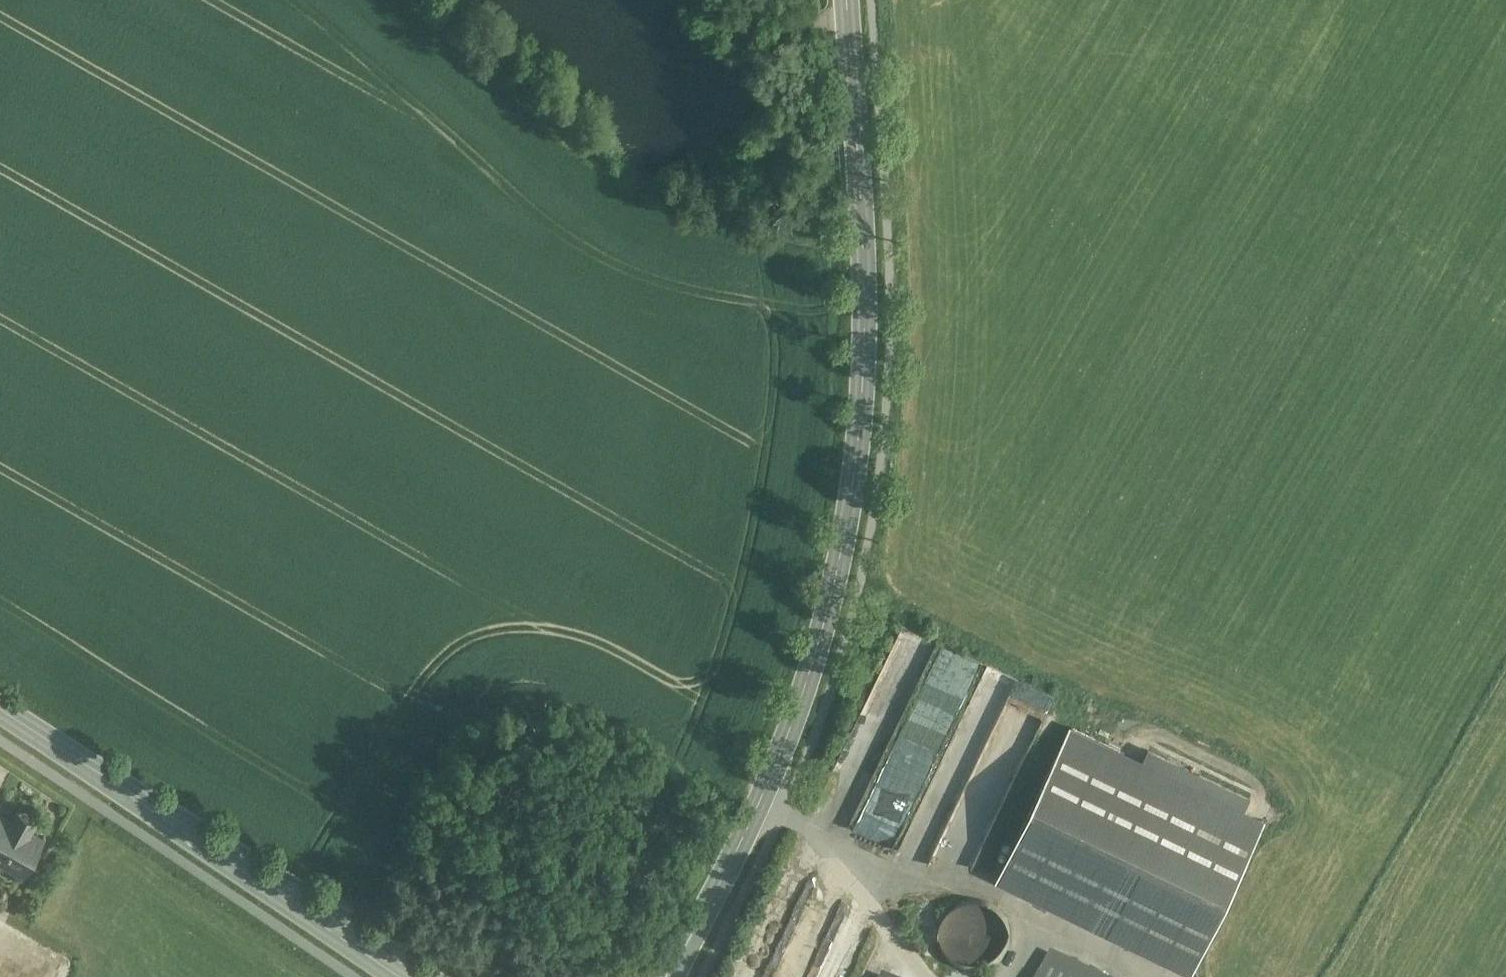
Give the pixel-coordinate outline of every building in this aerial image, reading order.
[(1264,820),(1071,727),(999,878),(1192,970),(1264,820)] [(11,821),(0,815),(0,860),(22,873),(42,838),(28,831),(34,820),(17,810),(11,821)] [(1007,950),(1010,936),(1007,922),(999,911),(987,903),(973,901),(959,903),(948,911),(940,923),(938,937),(940,951),(948,962),(960,970),(974,972),(988,970),(999,962),(1007,950)] [(1050,952),(1040,973),(1039,973),(1037,976),(1102,976),(1050,952)]
